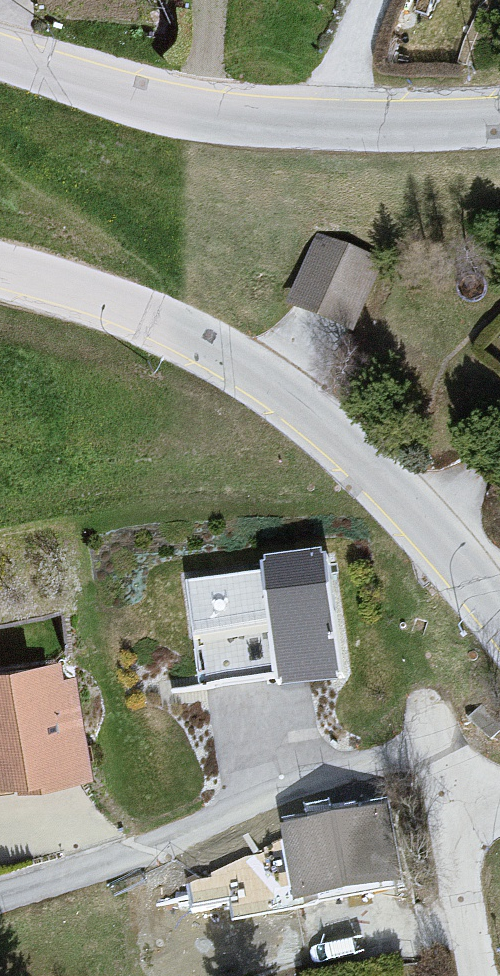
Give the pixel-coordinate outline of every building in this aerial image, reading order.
[(379,261),(303,239),(287,307),(355,340),(379,261)] [(189,567),(203,671),(281,660),(284,685),(345,677),(328,549),(189,567)] [(0,674),(0,789),(103,774),(81,668),(0,674)] [(482,704),(467,717),(491,740),(499,731),(499,722),(482,704)] [(392,815),(282,836),(305,918),(410,887),(392,815)]
